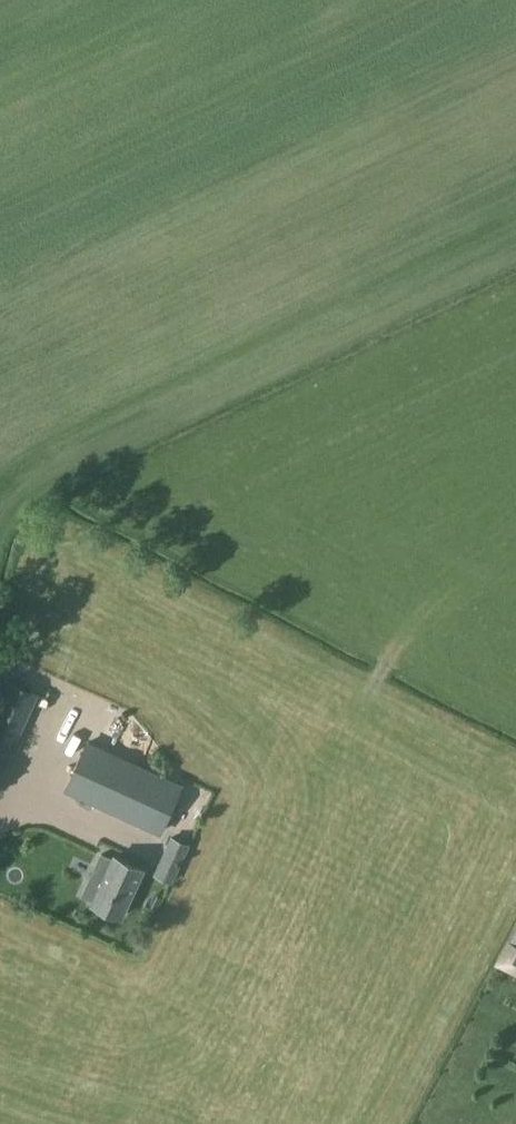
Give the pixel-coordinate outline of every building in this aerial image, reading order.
[(159,832),(173,801),(181,785),(88,742),(75,770),(66,789),(159,832)] [(101,853),(83,893),(94,898),(92,902),(121,916),(143,867),(114,854),(113,858),(101,853)] [(515,949),(515,927),(507,945),(515,949)] [(507,945),(497,965),(515,974),(515,949),(507,945)]
